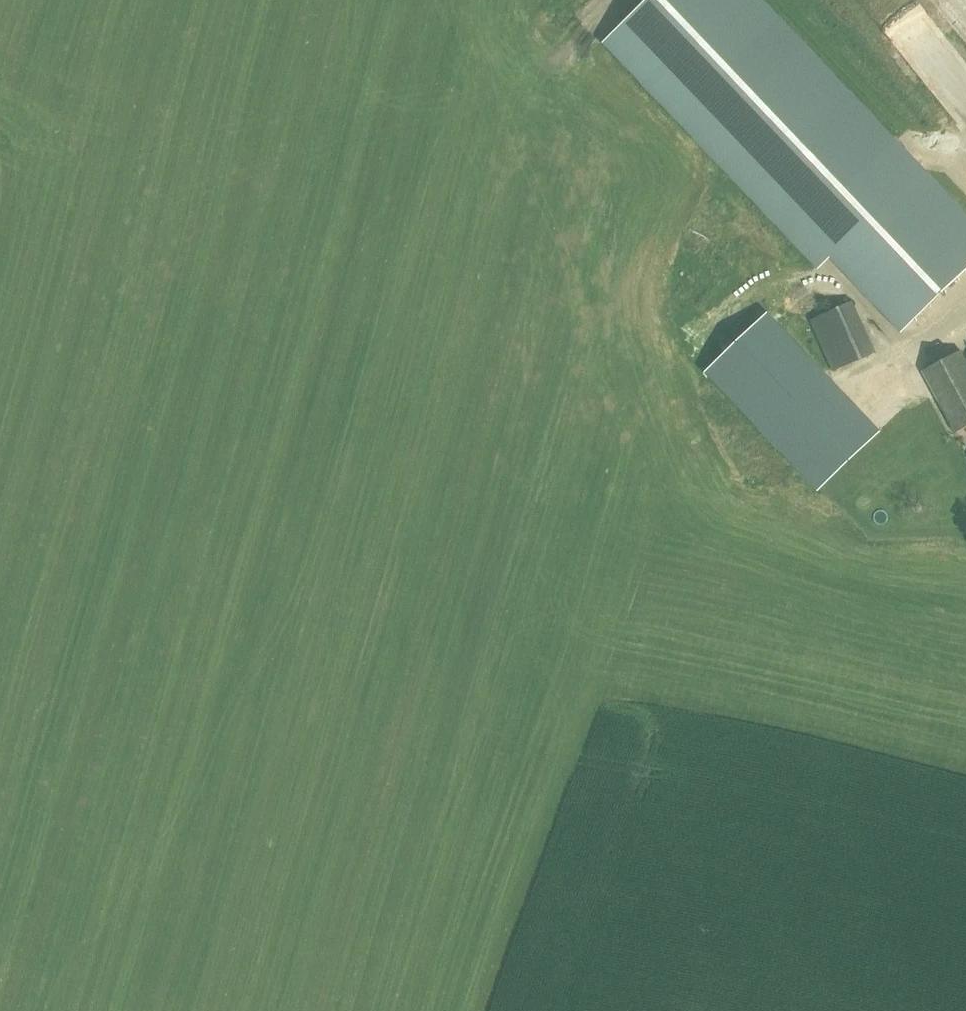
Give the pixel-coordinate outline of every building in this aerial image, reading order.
[(965,270),(965,219),(758,0),(650,0),(607,41),(607,40),(821,265),(837,250),(908,325),(965,270)] [(853,301),(810,319),(832,369),(875,351),(853,301)] [(768,315),(710,371),(765,428),(823,373),(768,315)] [(961,350),(923,370),(956,432),(965,427),(965,360),(961,350)]
